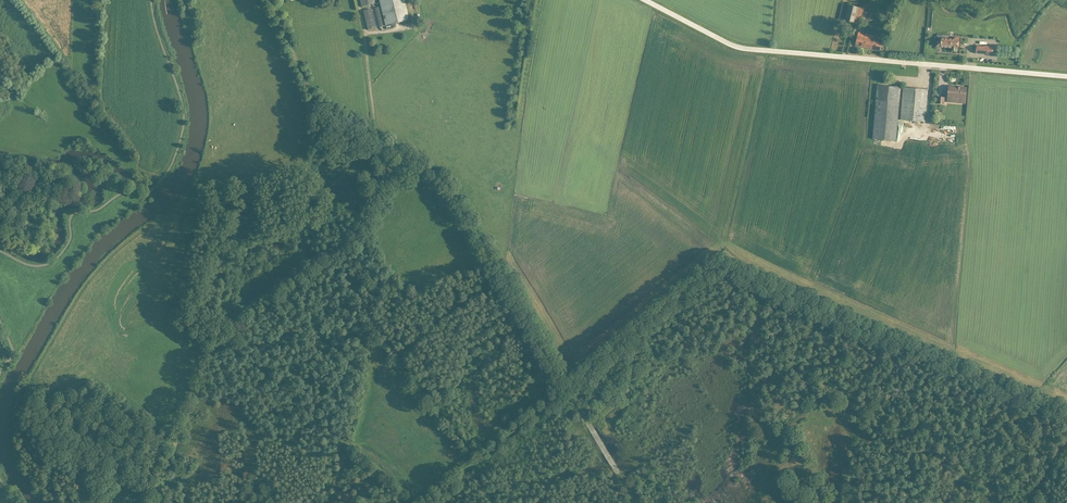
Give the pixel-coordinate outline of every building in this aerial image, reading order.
[(402,0),(380,0),(382,7),(363,11),(367,28),(406,18),(402,0)] [(851,3),(839,3),(839,16),(851,16),(851,3)] [(856,45),(881,52),(884,42),(873,39),(874,35),(859,31),(856,45)] [(959,51),(959,48),(962,48),(963,37),(956,36),(955,38),(942,37),(942,41),(938,40),(938,47),(952,48),(952,50),(959,51)] [(973,44),(973,53),(991,54),(991,45),(973,44)] [(928,87),(878,83),(874,139),(896,141),(898,120),(925,122),(928,87)] [(948,102),(967,104),(968,86),(950,85),(948,102)] [(960,130),(952,129),(950,140),(959,141),(960,130)]
